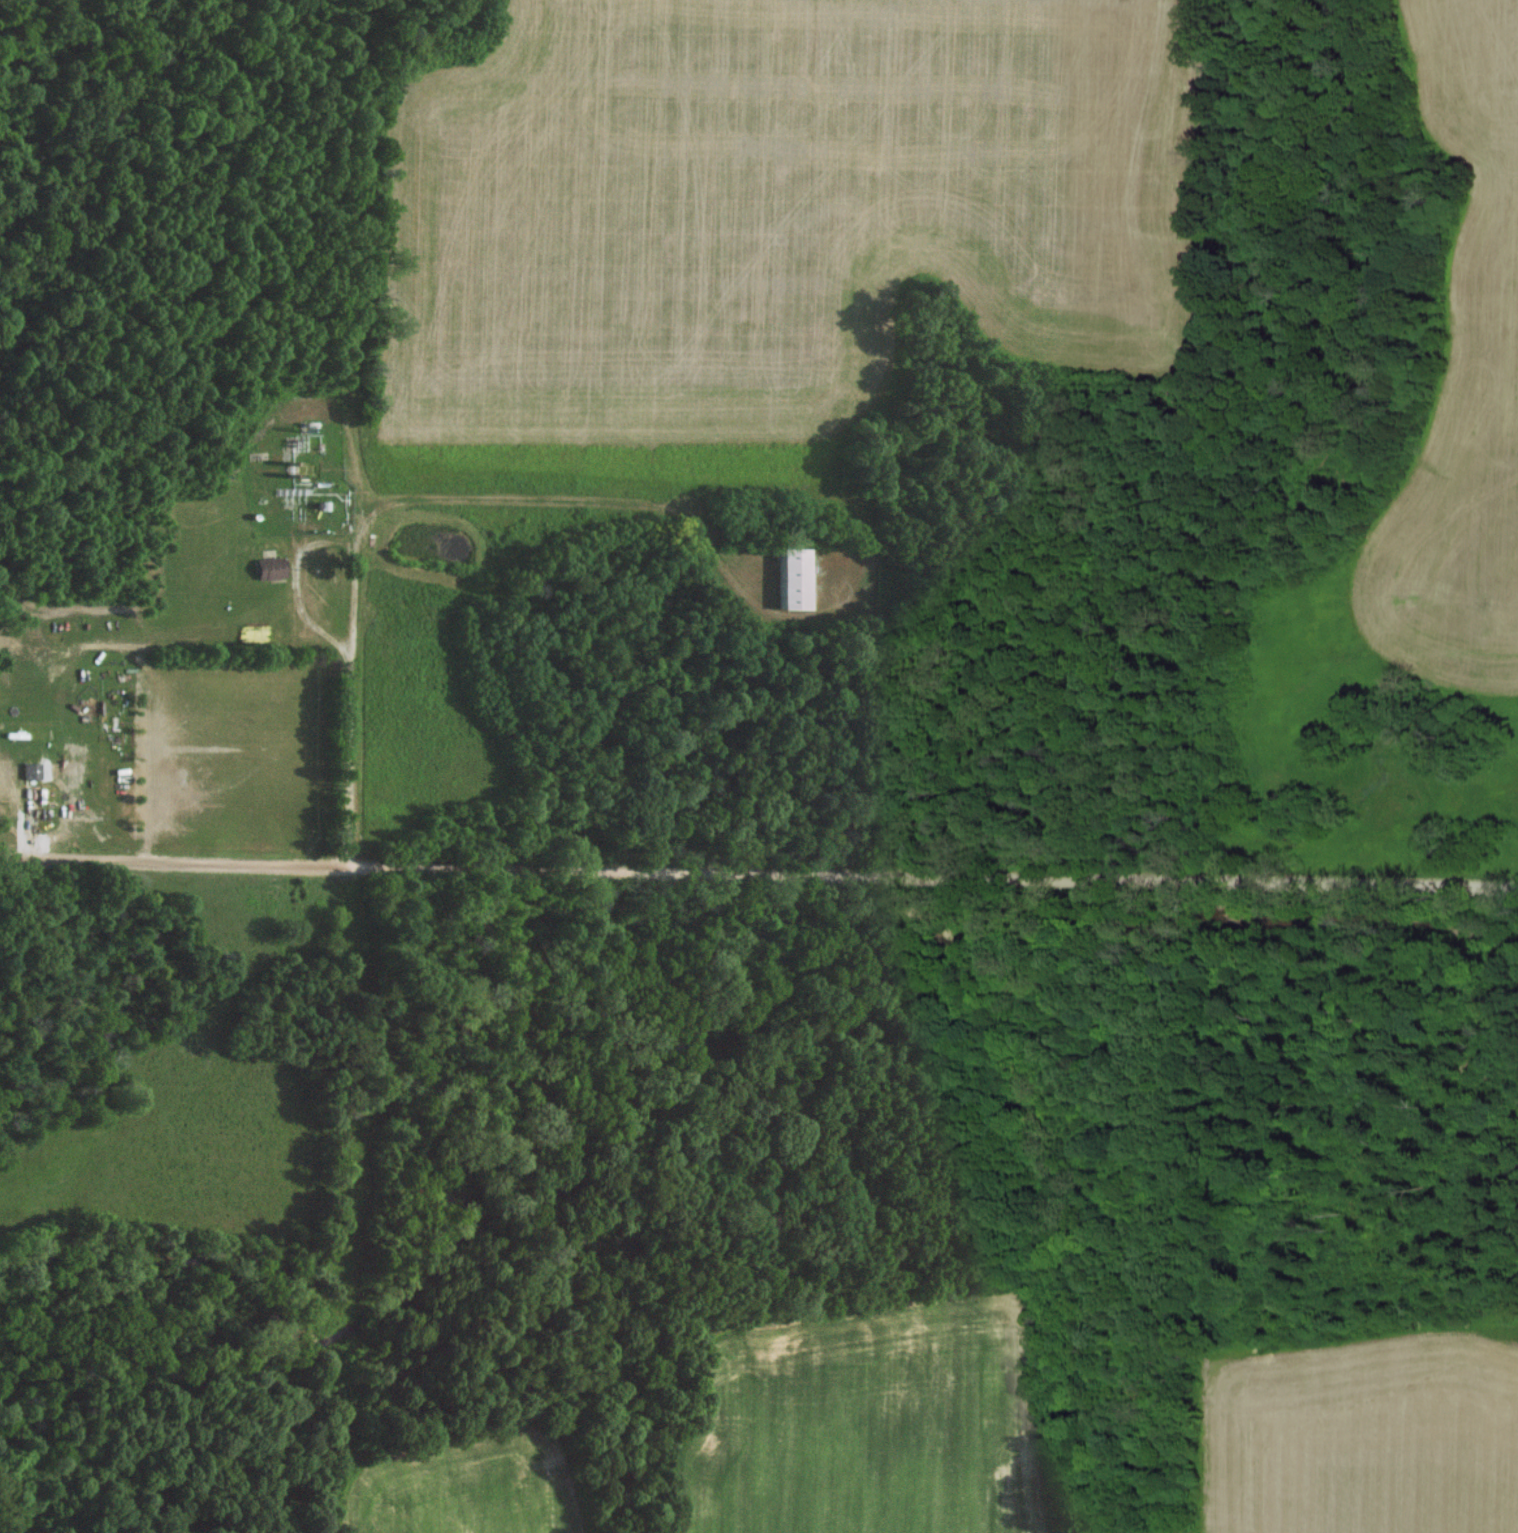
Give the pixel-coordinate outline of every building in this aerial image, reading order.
[(784,608),(813,608),(813,551),(785,551),(784,608)] [(268,577),(284,578),(285,556),(269,556),(268,577)]
